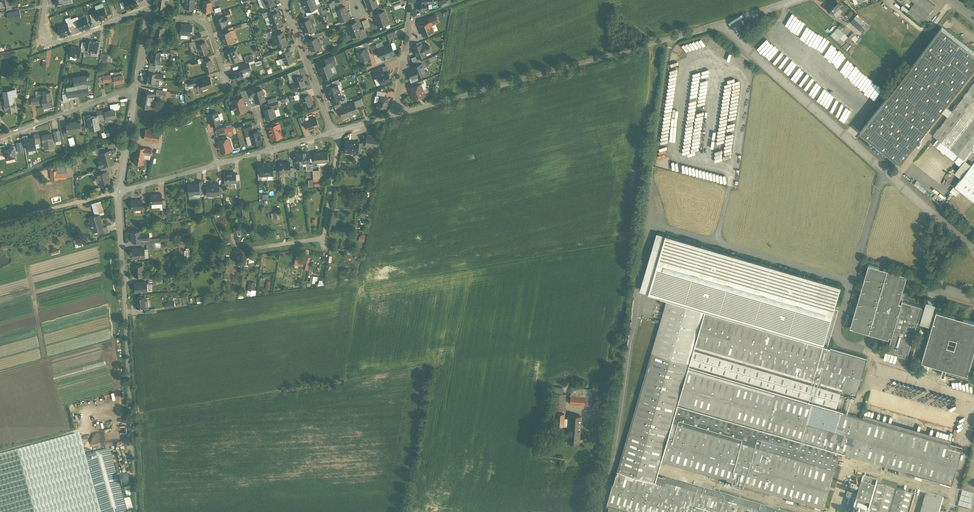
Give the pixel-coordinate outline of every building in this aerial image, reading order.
[(124,1),(126,6),(127,8),(130,7),(131,8),(134,6),(138,4),(137,3),(136,0),(124,0),(124,1)] [(157,7),(165,8),(166,4),(164,3),(165,0),(159,0),(157,7)] [(301,1),(303,5),(305,5),(307,11),(317,8),(317,7),(316,4),(314,0),(303,0),(301,1)] [(368,8),(377,5),(377,4),(375,0),(365,0),(368,8)] [(422,1),(420,1),(421,5),(420,5),(420,10),(428,9),(427,1),(426,2),(426,0),(421,0),(422,1)] [(830,4),(829,3),(826,7),(833,14),(842,5),(837,0),(833,0),(830,4)] [(929,0),(911,0),(914,3),(907,13),(921,24),(936,5),(929,0)] [(211,2),(203,1),(202,11),(210,12),(211,2)] [(341,3),(330,7),(332,12),(336,11),(336,9),(339,8),(337,4),(341,3)] [(872,15),(869,16),(870,19),(873,17),(874,19),(887,15),(883,3),(869,8),(872,15)] [(339,8),(336,9),(336,11),(340,21),(349,18),(345,6),(339,8)] [(107,16),(104,7),(94,11),(94,12),(97,19),(100,18),(100,19),(104,17),(107,16)] [(806,7),(793,12),(795,18),(808,13),(806,7)] [(273,9),(262,13),(264,18),(269,16),(268,15),(275,12),(273,9)] [(822,29),(826,25),(824,23),(828,19),(818,9),(810,17),(822,29)] [(19,10),(7,12),(8,19),(21,17),(19,10)] [(378,13),(374,14),(374,15),(379,27),(380,26),(380,27),(382,26),(382,25),(389,23),(384,11),(378,13)] [(278,12),(270,15),(272,22),(270,23),(271,23),(273,27),(282,23),(278,12)] [(435,15),(427,18),(429,22),(430,22),(431,24),(438,21),(435,15)] [(67,23),(69,27),(73,25),(71,19),(70,16),(65,18),(67,23)] [(71,19),(73,25),(74,27),(79,25),(77,20),(79,20),(78,17),(78,16),(71,19)] [(865,24),(855,16),(850,22),(860,30),(865,24)] [(79,20),(77,20),(79,25),(80,29),(89,26),(86,17),(79,20)] [(222,17),(216,19),(219,28),(225,25),(224,22),(222,17)] [(305,20),(301,22),(304,31),(309,29),(311,32),(316,30),(314,26),(312,27),(310,20),(309,19),(305,20)] [(793,31),(798,26),(793,21),(788,26),(793,31)] [(357,22),(347,25),(351,34),(355,33),(356,35),(359,33),(358,30),(360,30),(357,22)] [(429,22),(419,26),(423,35),(433,31),(431,24),(430,22),(429,22)] [(67,23),(58,26),(61,36),(71,32),(69,27),(67,23)] [(865,24),(860,30),(864,34),(870,27),(866,23),(865,24)] [(192,25),(181,24),(180,34),(192,34),(192,25)] [(165,28),(156,26),(154,37),(163,39),(165,28)] [(860,132),(900,163),(941,111),(945,106),(973,69),(973,52),(942,27),(860,132)] [(323,31),(324,35),(325,37),(333,34),(331,28),(323,31)] [(360,30),(358,30),(359,33),(361,38),(367,36),(364,28),(360,30)] [(847,37),(838,28),(831,35),(841,45),(845,41),(844,40),(847,37)] [(229,31),(221,34),(224,44),(233,41),(233,40),(237,39),(235,35),(231,36),(229,31)] [(395,31),(387,34),(389,40),(397,36),(395,31)] [(283,32),(273,36),(275,41),(276,41),(278,46),(277,46),(287,43),(283,32)] [(853,32),(847,39),(850,42),(852,39),(857,43),(862,38),(859,36),(859,37),(853,32)] [(314,38),(307,41),(311,51),(320,47),(317,37),(314,38)] [(96,41),(89,40),(88,51),(87,51),(91,52),(97,53),(98,50),(99,50),(100,41),(96,40),(96,41)] [(687,41),(681,45),(688,57),(694,53),(687,41)] [(205,42),(197,44),(199,50),(198,51),(199,55),(208,52),(205,42)] [(847,42),(842,47),(845,50),(850,45),(847,42)] [(390,43),(384,45),(388,56),(395,53),(390,43)] [(421,44),(413,47),(416,55),(417,58),(419,57),(426,55),(425,53),(430,51),(427,43),(422,45),(421,44)] [(376,44),(370,47),(370,48),(373,55),(379,53),(377,48),(378,48),(376,44)] [(378,48),(377,48),(379,53),(382,59),(388,56),(384,45),(378,48)] [(81,48),(71,46),(69,55),(80,57),(81,48)] [(357,51),(361,61),(369,58),(366,49),(365,48),(357,51)] [(236,49),(227,52),(230,59),(229,59),(230,62),(239,59),(236,49)] [(160,52),(152,50),(151,61),(159,62),(160,52)] [(275,50),(262,55),(263,59),(277,54),(275,50)] [(287,51),(281,53),(283,57),(285,64),(293,61),(289,50),(287,51)] [(252,54),(244,56),(244,57),(245,56),(246,62),(246,63),(254,60),(252,54)] [(327,64),(328,64),(329,66),(336,64),(333,56),(324,59),(327,64)] [(204,62),(203,62),(204,68),(206,67),(207,71),(214,69),(212,65),(210,60),(211,60),(211,59),(204,62)] [(248,62),(240,65),(241,70),(242,72),(248,71),(250,70),(248,62)] [(416,65),(412,67),(413,70),(414,72),(416,77),(417,77),(424,74),(425,73),(425,72),(422,65),(421,63),(416,65)] [(327,64),(319,67),(322,78),(332,74),(329,66),(328,64),(327,64)] [(378,77),(377,75),(384,72),(381,67),(374,71),(376,77),(378,77)] [(239,70),(238,70),(236,70),(236,71),(231,73),(234,80),(244,77),(242,72),(241,70),(239,70)] [(297,70),(289,73),(291,79),(293,78),(299,76),(297,70)] [(378,77),(381,84),(391,80),(387,71),(384,72),(377,75),(378,77)] [(157,73),(148,72),(146,84),(158,86),(159,81),(155,80),(156,78),(162,79),(162,80),(163,74),(157,73)] [(417,77),(416,77),(414,72),(410,73),(408,74),(411,81),(418,79),(417,77)] [(115,76),(114,76),(114,80),(115,83),(124,81),(123,74),(115,76)] [(76,85),(76,86),(67,87),(68,96),(69,96),(76,95),(78,95),(78,94),(79,94),(79,95),(89,93),(89,91),(88,86),(87,86),(87,83),(88,83),(86,75),(74,77),(74,82),(75,85),(76,85)] [(299,76),(293,78),(295,82),(295,84),(292,85),(294,90),(297,89),(298,90),(301,89),(305,87),(306,87),(302,75),(299,76)] [(210,77),(199,81),(202,89),(212,86),(210,77)] [(933,135),(965,160),(973,150),(973,149),(973,83),(948,117),(933,135)] [(326,88),(329,95),(339,91),(337,85),(337,84),(333,86),(326,88)] [(416,85),(409,88),(411,94),(423,89),(421,84),(416,85)] [(254,86),(246,89),(247,93),(248,97),(254,95),(253,92),(255,91),(254,86)] [(16,89),(4,91),(5,100),(6,102),(4,102),(5,107),(6,111),(10,111),(12,112),(13,110),(14,110),(16,110),(14,101),(14,100),(13,96),(16,96),(17,96),(16,89)] [(255,91),(253,92),(254,95),(256,102),(265,100),(262,89),(255,91)] [(423,89),(411,94),(414,100),(425,95),(423,89)] [(46,92),(43,93),(43,96),(43,98),(42,98),(42,103),(43,108),(53,107),(52,97),(51,97),(50,91),(46,92)] [(339,91),(329,95),(331,101),(338,99),(342,98),(339,91)] [(154,93),(143,92),(142,102),(145,102),(144,107),(152,108),(153,97),(154,93)] [(247,93),(241,94),(242,97),(244,102),(249,100),(248,97),(247,93)] [(308,95),(301,97),(301,98),(304,106),(312,103),(309,94),(308,95)] [(384,97),(379,96),(379,101),(375,102),(378,110),(386,107),(388,97),(384,97)] [(242,97),(232,100),(233,104),(232,105),(233,108),(234,109),(236,113),(243,111),(246,111),(244,102),(242,97)] [(346,105),(350,115),(357,112),(355,106),(354,102),(353,102),(346,105)] [(341,106),(339,108),(340,111),(342,117),(350,115),(346,105),(341,106)] [(264,109),(263,109),(266,119),(276,116),(274,110),(273,107),(273,106),(270,107),(264,109)] [(952,111),(945,106),(941,111),(948,117),(952,111)] [(106,109),(97,111),(98,116),(98,121),(100,121),(101,122),(105,121),(106,120),(107,120),(107,119),(106,119),(105,111),(107,111),(106,109)] [(107,111),(105,111),(106,119),(107,119),(116,117),(115,110),(111,110),(107,111)] [(217,112),(208,114),(211,125),(220,123),(217,112)] [(90,117),(88,118),(89,124),(89,127),(93,126),(93,129),(99,128),(98,121),(98,116),(94,117),(91,117),(90,117)] [(306,121),(305,121),(306,124),(309,130),(319,126),(316,117),(306,121)] [(70,123),(66,124),(67,128),(67,132),(67,134),(75,132),(73,121),(71,121),(72,123),(70,123)] [(77,122),(75,122),(75,121),(73,121),(75,132),(83,131),(82,129),(81,126),(81,121),(77,122)] [(278,124),(275,125),(272,126),(268,127),(269,128),(268,129),(269,129),(269,130),(270,132),(269,132),(270,133),(270,132),(270,134),(270,135),(271,139),(272,139),(275,138),(280,136),(280,137),(280,136),(282,136),(281,136),(282,136),(280,136),(278,128),(279,128),(280,128),(280,127),(279,127),(279,124),(278,124)] [(252,125),(243,128),(246,137),(250,135),(250,133),(254,132),(252,125)] [(153,131),(146,129),(144,139),(159,142),(161,128),(154,127),(153,131)] [(254,132),(250,133),(250,135),(252,144),(253,144),(261,142),(261,139),(260,135),(259,135),(258,131),(254,132)] [(44,133),(34,134),(34,137),(35,141),(43,139),(44,143),(44,148),(54,146),(52,133),(44,134),(44,133)] [(378,137),(367,135),(366,141),(365,145),(367,145),(377,147),(378,137)] [(35,143),(35,141),(34,137),(28,138),(26,139),(27,145),(28,150),(36,148),(35,143)] [(225,138),(223,138),(222,139),(218,141),(221,153),(231,150),(230,145),(230,144),(230,142),(229,142),(229,140),(227,140),(226,138),(225,138)] [(353,142),(346,141),(345,141),(344,151),(356,153),(357,153),(359,143),(353,142)] [(104,146),(95,148),(97,155),(100,154),(100,153),(106,151),(104,146)] [(147,148),(136,146),(134,163),(142,164),(144,154),(146,154),(147,148)] [(5,149),(4,149),(5,154),(6,159),(16,157),(14,147),(9,148),(5,149)] [(106,151),(100,153),(100,154),(102,160),(98,161),(100,167),(114,163),(110,150),(106,151)] [(305,152),(301,152),(301,153),(296,154),(297,168),(302,168),(302,162),(306,162),(309,162),(308,153),(305,153),(305,152)] [(327,152),(315,153),(315,162),(320,162),(320,163),(321,163),(321,162),(327,161),(327,152)] [(51,167),(51,170),(57,170),(57,167),(66,166),(66,161),(51,167)] [(290,162),(279,163),(279,172),(290,171),(290,168),(290,162)] [(973,163),(955,186),(973,202),(973,163)] [(66,166),(57,167),(57,170),(51,170),(52,179),(58,179),(58,176),(66,175),(66,166)] [(102,172),(95,174),(97,182),(100,181),(101,186),(110,183),(107,172),(107,171),(102,172)] [(236,172),(224,173),(225,183),(231,183),(236,182),(236,180),(236,172)] [(195,183),(192,183),(191,184),(188,184),(189,194),(194,194),(199,194),(199,190),(199,183),(197,183),(195,183)] [(161,194),(151,194),(151,199),(151,203),(151,204),(152,204),(152,203),(156,203),(162,203),(162,200),(161,194)] [(142,199),(131,200),(131,205),(132,205),(132,208),(132,209),(142,209),(143,209),(142,206),(142,199)] [(101,201),(92,203),(95,215),(100,214),(104,213),(101,201)] [(95,215),(89,217),(90,221),(88,222),(89,226),(91,226),(91,225),(93,230),(98,229),(103,227),(100,214),(95,215)] [(107,226),(103,227),(98,229),(99,234),(109,231),(107,226)] [(140,230),(132,231),(132,236),(132,241),(141,241),(141,239),(149,239),(149,233),(140,233),(140,230)] [(841,286),(666,235),(648,294),(667,299),(705,310),(767,329),(823,345),(830,347),(828,346),(838,309),(834,308),(841,286)] [(144,248),(133,248),(133,258),(145,257),(144,248)] [(304,266),(306,255),(297,254),(295,265),(304,266)] [(868,264),(850,328),(869,333),(887,270),(868,264)] [(143,265),(134,265),(134,270),(135,270),(135,276),(143,275),(143,265)] [(887,270),(869,333),(888,339),(899,303),(907,276),(887,270)] [(147,282),(135,283),(135,291),(137,291),(138,292),(141,292),(141,291),(147,291),(147,290),(147,284),(147,282)] [(144,297),(136,297),(137,307),(145,307),(144,301),(144,297)] [(705,310),(667,299),(652,352),(690,363),(694,349),(705,310)] [(901,304),(899,303),(889,336),(891,337),(887,352),(907,358),(917,322),(932,326),(936,312),(933,311),(934,307),(925,305),(924,308),(921,308),(921,307),(904,302),(902,301),(901,304)] [(767,329),(705,310),(694,349),(712,354),(744,363),(755,367),(767,329)] [(936,311),(936,312),(932,326),(921,362),(942,368),(940,375),(944,376),(946,369),(967,375),(973,352),(973,322),(936,311)] [(823,345),(767,329),(755,367),(768,371),(766,377),(798,386),(800,380),(811,383),(811,386),(823,345)] [(830,347),(823,345),(811,386),(814,387),(815,385),(841,392),(847,394),(847,395),(849,395),(849,394),(856,396),(867,358),(830,347)] [(712,354),(694,349),(690,363),(689,367),(775,392),(843,412),(843,411),(836,409),(841,392),(815,385),(814,387),(811,386),(811,383),(800,380),(798,386),(766,377),(768,371),(755,367),(744,363),(742,370),(710,360),(712,354)] [(652,352),(606,509),(609,510),(615,511),(783,511),(657,475),(662,461),(715,477),(714,478),(723,481),(724,479),(824,509),(835,470),(784,455),(789,438),(840,453),(905,472),(905,474),(914,476),(914,474),(952,485),(963,447),(843,412),(775,392),(764,430),(762,437),(782,442),(778,454),(772,452),(773,450),(764,447),(763,449),(685,426),(686,424),(676,422),(676,423),(673,423),(678,405),(689,367),(690,363),(652,352)] [(744,363),(712,354),(710,360),(742,370),(744,363)] [(775,392),(689,367),(678,405),(764,430),(775,392)] [(566,410),(567,394),(565,393),(565,387),(554,386),(554,393),(558,393),(557,410),(566,410)] [(585,389),(571,387),(569,403),(584,405),(585,389)] [(764,430),(678,405),(673,423),(676,423),(676,422),(686,424),(685,426),(763,449),(764,447),(773,450),(772,452),(778,454),(782,442),(762,437),(764,430)] [(564,413),(556,413),(555,426),(563,426),(563,422),(564,413)] [(581,416),(568,415),(568,423),(563,422),(563,426),(568,427),(569,425),(580,426),(581,416)] [(580,426),(569,425),(568,427),(567,442),(579,443),(580,426)] [(0,456),(0,511),(101,511),(86,457),(80,435),(0,456)] [(840,453),(789,438),(784,455),(835,470),(840,453)] [(86,457),(101,511),(127,511),(110,450),(86,457)] [(864,480),(858,497),(848,494),(846,498),(849,499),(846,511),(869,511),(877,484),(864,480)] [(877,484),(869,511),(910,511),(915,495),(877,484)] [(962,491),(958,506),(971,510),(973,501),(973,494),(962,491)] [(943,498),(926,493),(921,511),(939,511),(943,498)]
